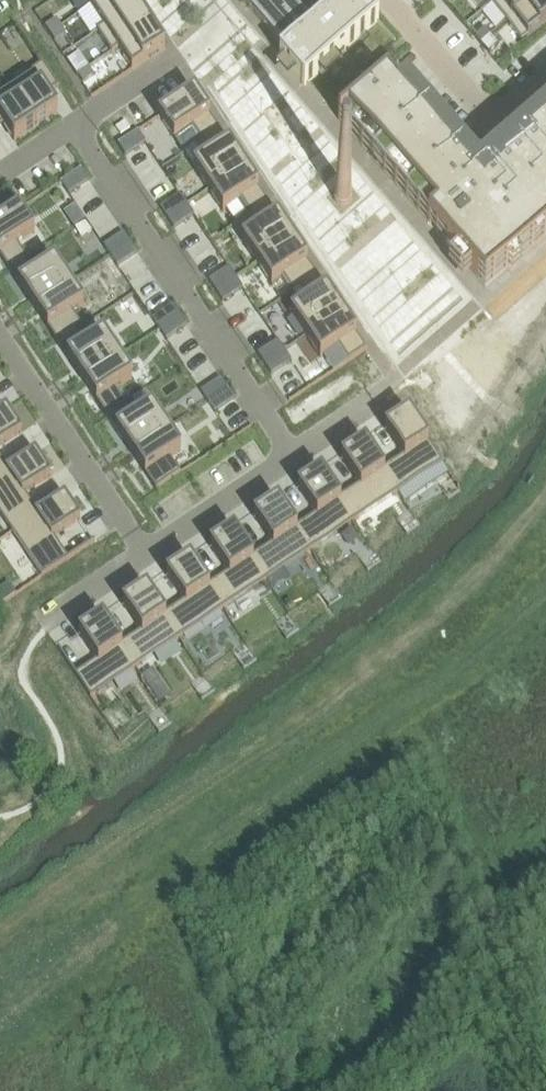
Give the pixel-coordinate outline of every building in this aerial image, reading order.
[(90,6),(104,26),(104,27),(137,5),(133,0),(100,0),(90,6)] [(256,16),(274,0),(243,0),(256,16)] [(256,16),(271,32),(298,9),(290,0),(274,0),(256,16)] [(280,56),(284,61),(296,75),(305,85),(318,73),(335,58),(379,20),(362,0),(344,0),(338,5),(314,27),(313,26),(286,49),(287,50),(280,56)] [(492,4),(507,22),(535,0),(497,0),(492,4)] [(507,22),(521,41),(522,41),(522,42),(545,23),(545,0),(535,0),(507,22)] [(104,26),(97,30),(112,53),(119,49),(118,48),(151,26),(137,5),(104,27),(104,26)] [(298,9),(271,32),(286,49),(313,26),(298,9)] [(57,19),(46,26),(51,33),(62,26),(57,19)] [(62,26),(51,33),(55,41),(66,33),(62,26)] [(151,26),(118,48),(119,49),(133,70),(165,48),(151,26)] [(481,43),(490,35),(485,28),(476,37),(481,43)] [(79,53),(68,61),(77,75),(89,67),(79,53)] [(369,53),(357,63),(365,71),(376,61),(369,53)] [(14,90),(13,91),(36,126),(58,111),(48,95),(59,87),(43,63),(30,72),(34,77),(14,90)] [(89,67),(78,75),(83,82),(94,75),(89,67)] [(350,69),(338,79),(346,88),(357,78),(350,69)] [(339,119),(457,255),(471,271),(485,287),(508,267),(509,267),(519,258),(545,234),(545,123),(479,182),(398,90),(387,77),(364,97),(348,111),(339,119)] [(0,90),(0,127),(4,124),(15,140),(36,126),(13,91),(14,90),(10,84),(0,90)] [(195,92),(159,116),(175,139),(192,127),(201,140),(202,142),(220,130),(195,92)] [(138,130),(118,144),(126,155),(146,142),(138,130)] [(205,161),(194,168),(209,190),(244,166),(220,130),(202,142),(201,140),(194,145),(195,146),(205,161)] [(244,166),(209,190),(223,212),(226,210),(241,200),(250,214),(251,215),(269,203),(244,166)] [(82,168),(61,182),(69,193),(89,180),(82,168)] [(336,191),(335,194),(335,197),(336,200),(338,202),(341,204),(344,204),(347,204),(350,202),(352,200),(353,197),(353,194),(352,191),(350,189),(347,187),(344,187),(341,187),(338,189),(336,191)] [(181,194),(160,207),(167,218),(187,204),(181,194)] [(254,234),(243,241),(258,263),(293,239),(269,203),(251,215),(250,214),(243,218),(254,234)] [(187,204),(167,218),(174,228),(194,215),(187,204)] [(0,223),(0,256),(9,271),(28,258),(18,244),(35,232),(20,209),(0,223)] [(124,232),(104,245),(110,256),(131,242),(124,232)] [(293,239),(258,263),(272,285),(283,277),(293,293),(300,289),(299,288),(318,276),(293,239)] [(131,242),(110,256),(117,266),(138,252),(131,242)] [(28,258),(9,271),(34,307),(69,283),(55,261),(37,273),(28,258)] [(229,267),(209,280),(216,291),(236,277),(229,267)] [(309,302),(292,314),(306,336),(342,312),(318,276),(299,288),(300,289),(309,302)] [(236,277),(216,291),(223,301),(243,288),(236,277)] [(69,283),(34,307),(58,343),(76,331),(77,332),(83,328),(73,312),(84,305),(69,283)] [(173,305),(152,318),(159,329),(180,315),(173,305)] [(342,312),(306,336),(321,358),(323,356),(334,372),(349,361),(367,349),(342,312)] [(180,315),(159,329),(166,339),(187,325),(180,315)] [(76,331),(58,343),(83,380),(118,356),(104,334),(86,346),(77,332),(76,331)] [(278,340),(258,353),(265,364),(285,350),(278,340)] [(285,350),(265,364),(272,374),(292,360),(285,350)] [(118,356),(83,380),(107,416),(125,404),(124,403),(115,389),(133,378),(118,356)] [(221,377),(201,391),(208,402),(228,388),(221,377)] [(228,388),(208,402),(215,412),(235,398),(228,388)] [(125,404),(107,416),(131,453),(167,429),(152,407),(141,415),(131,399),(124,403),(125,404)] [(22,432),(7,408),(0,413),(0,447),(22,432)] [(384,469),(383,470),(398,493),(443,463),(409,413),(386,429),(403,456),(384,469)] [(167,429),(131,453),(156,490),(181,474),(170,458),(181,451),(167,429)] [(340,498),(339,499),(354,522),(398,493),(383,470),(384,469),(366,442),(342,458),(360,485),(340,498)] [(0,477),(0,514),(12,532),(39,515),(38,514),(25,494),(52,476),(36,452),(9,470),(10,471),(0,477)] [(10,471),(9,470),(0,456),(0,477),(10,471)] [(296,528),(295,528),(311,551),(354,522),(339,499),(340,498),(322,472),(298,488),(316,514),(296,528)] [(39,515),(12,532),(42,577),(69,559),(68,558),(54,537),(81,520),(65,496),(38,514),(39,515)] [(252,557),(251,557),(267,581),(311,551),(295,528),(296,528),(278,501),(255,517),(272,543),(252,557)] [(209,586),(208,587),(223,610),(267,581),(251,557),(252,557),(235,530),(211,546),(229,573),(209,586)] [(165,615),(164,616),(179,639),(223,610),(208,587),(209,586),(191,559),(167,575),(185,602),(165,615)] [(10,584),(0,590),(0,599),(3,603),(17,594),(10,584)] [(121,645),(120,645),(136,668),(179,639),(164,616),(165,615),(147,589),(123,605),(141,631),(121,645)] [(77,674),(76,675),(91,698),(136,668),(120,645),(121,645),(103,618),(80,634),(97,661),(77,674)] [(142,678),(148,687),(159,681),(152,671),(142,678)]
